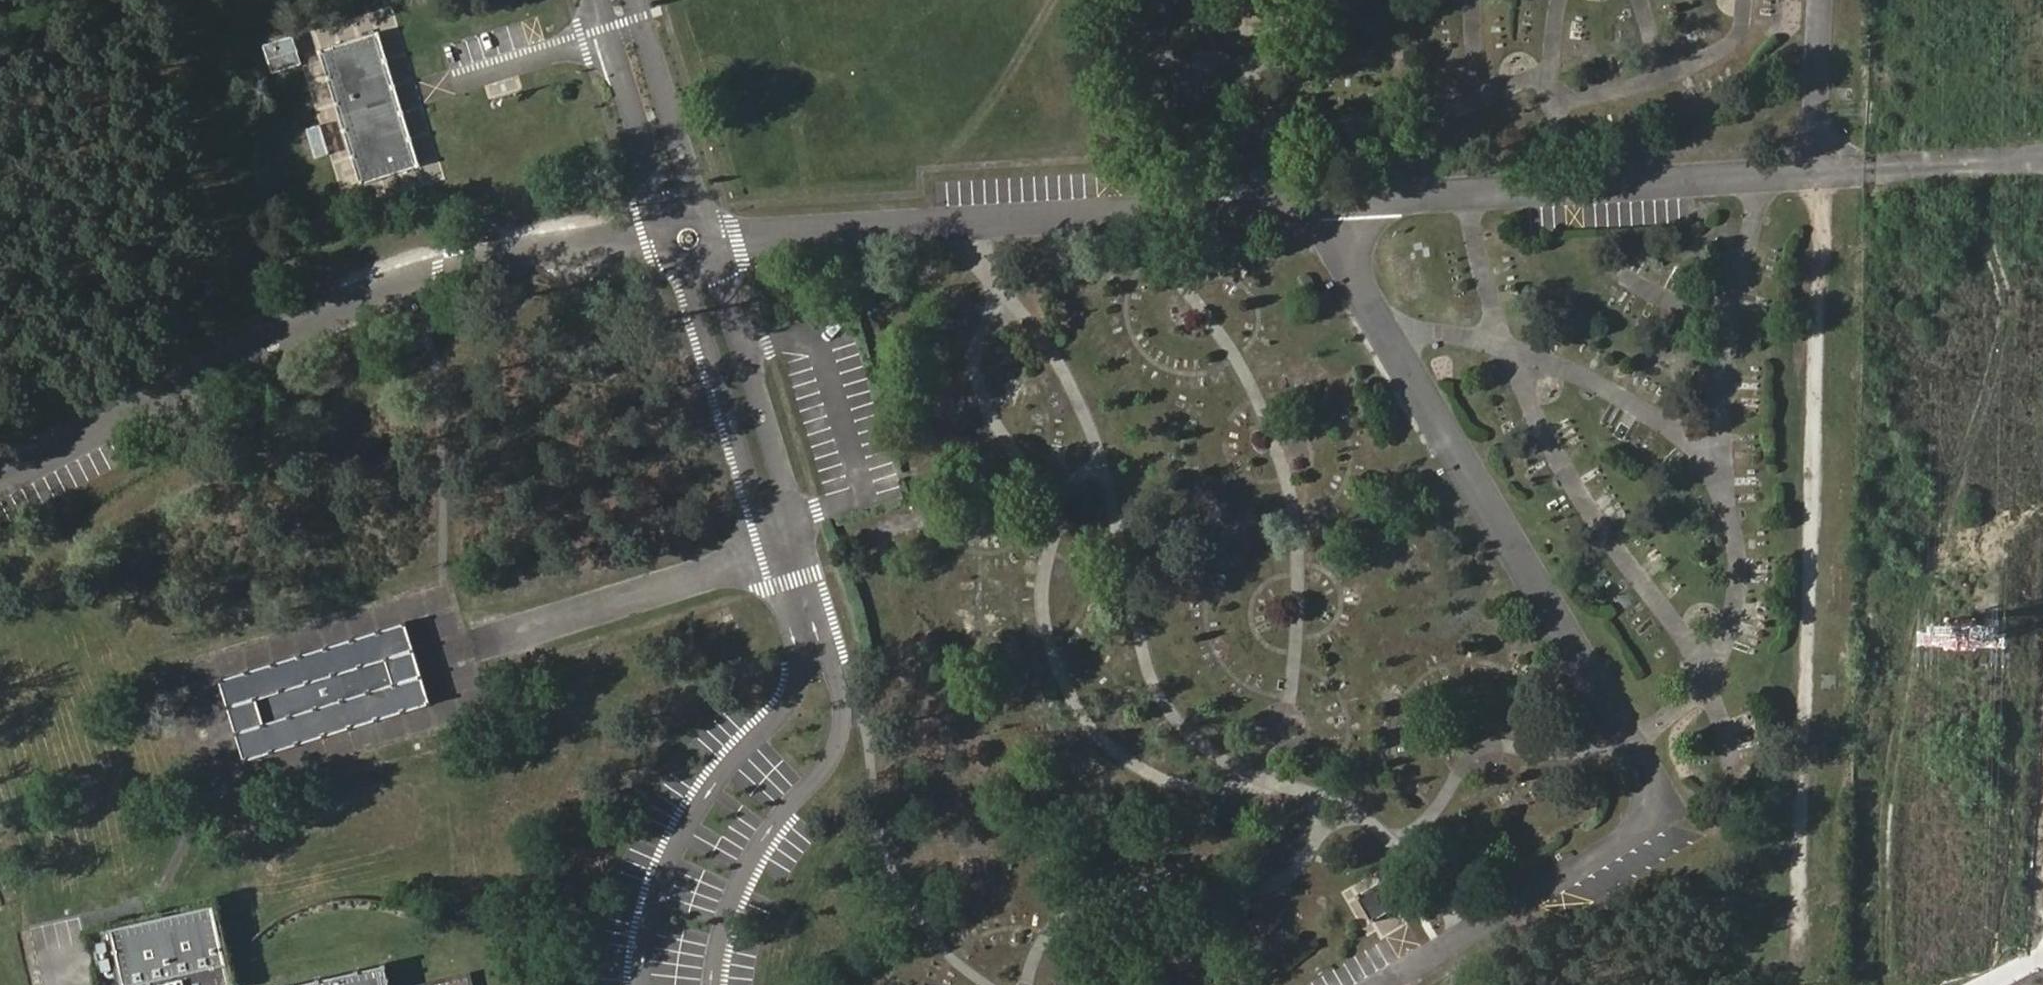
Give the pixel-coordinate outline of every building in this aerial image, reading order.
[(417,166),(378,33),(319,51),(359,184),(417,166)] [(291,34),(267,40),(271,59),(296,53),(291,34)] [(321,123),(305,127),(311,158),(327,155),(321,123)] [(413,621),(226,678),(251,761),(439,703),(413,621)] [(1382,880),(1355,896),(1371,923),(1398,907),(1382,880)] [(220,910),(96,937),(107,984),(236,984),(220,910)] [(394,967),(314,984),(398,984),(394,967)]
